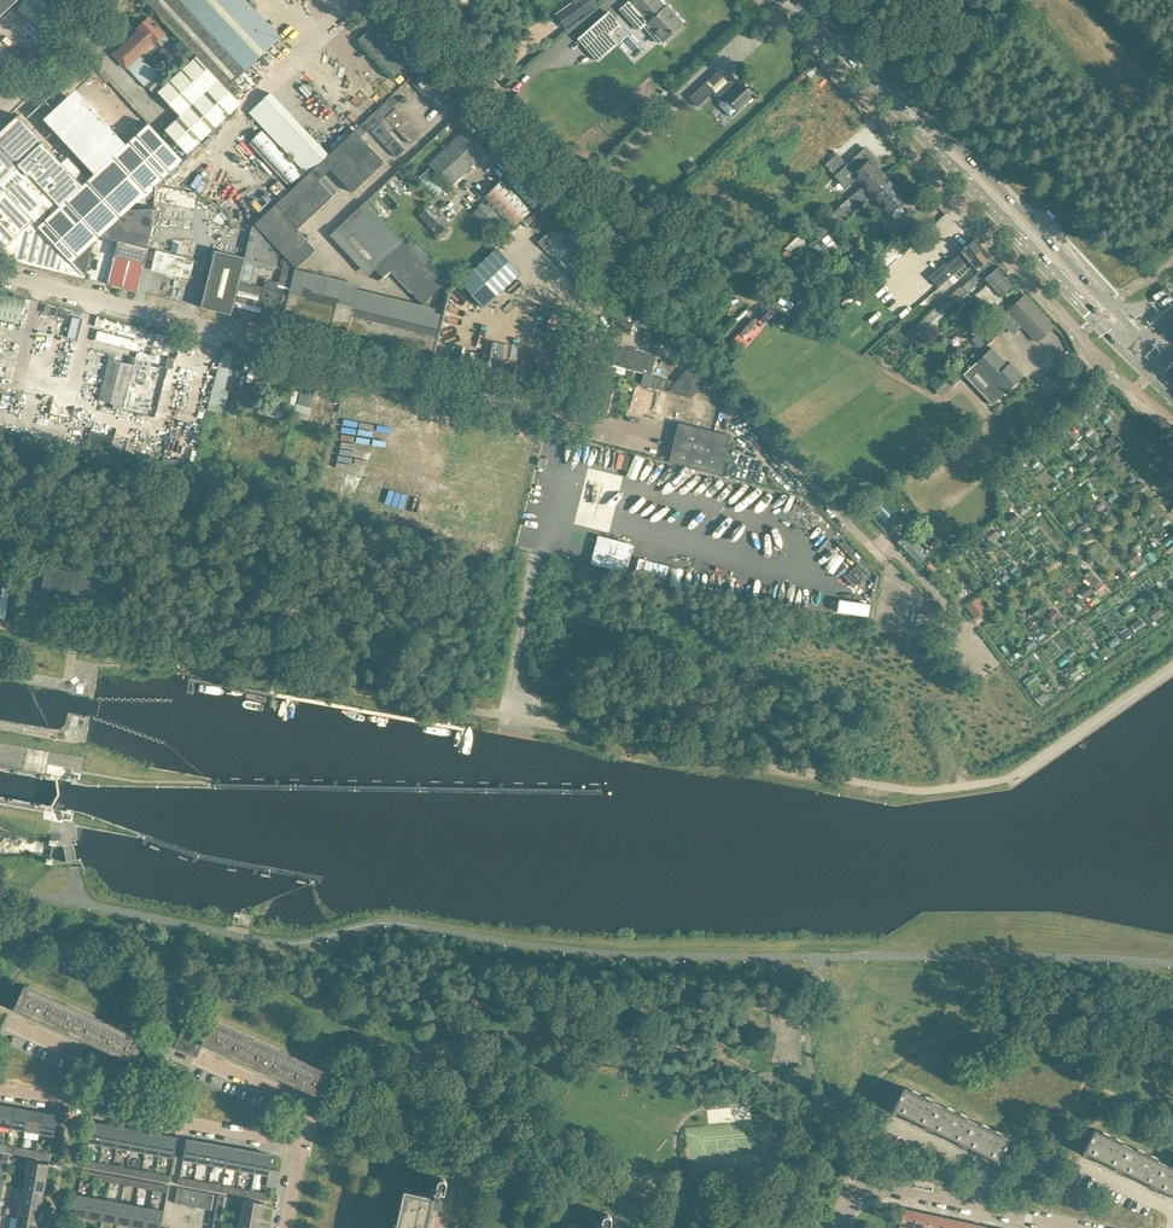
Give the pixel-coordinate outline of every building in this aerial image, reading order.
[(18,0),(0,0),(0,17),(18,0)] [(42,34),(62,16),(47,0),(26,0),(18,8),(42,34)] [(196,55),(196,56),(226,88),(227,88),(281,37),(246,0),(145,0),(196,55)] [(556,13),(566,29),(597,7),(595,4),(598,2),(596,0),(573,0),(574,1),(556,13)] [(620,9),(633,24),(644,14),(650,22),(657,29),(655,31),(664,41),(665,40),(666,41),(668,41),(673,36),(673,34),(672,33),(683,24),(674,14),(672,16),(668,11),(670,9),(667,6),(665,7),(659,0),(630,0),(620,9)] [(610,12),(579,39),(599,61),(618,45),(612,37),(623,27),(610,12)] [(420,52),(419,51),(385,15),(375,24),(374,23),(367,30),(368,31),(360,38),(395,75),(420,52)] [(150,17),(141,26),(138,28),(140,30),(114,54),(125,66),(137,54),(138,56),(152,43),(153,44),(157,40),(162,46),(170,39),(150,17)] [(28,21),(22,26),(39,43),(44,38),(28,21)] [(196,56),(158,91),(180,115),(165,129),(187,153),(241,104),(226,88),(196,56)] [(438,78),(430,69),(415,83),(440,110),(453,98),(436,79),(438,78)] [(738,83),(733,83),(730,80),(728,82),(718,70),(705,82),(714,91),(713,92),(715,94),(714,95),(721,103),(720,105),(731,117),(754,96),(741,81),(738,83)] [(156,74),(145,84),(153,92),(164,82),(156,74)] [(714,91),(705,82),(689,97),(698,107),(713,92),(714,91)] [(328,155),(323,160),(331,169),(352,192),(384,162),(361,136),(370,128),(397,157),(405,149),(390,132),(395,127),(411,144),(420,135),(408,123),(410,121),(397,108),(395,105),(398,102),(392,95),(328,155)] [(646,101),(637,106),(644,116),(652,111),(646,101)] [(5,258),(19,261),(85,278),(85,277),(94,240),(100,235),(129,209),(140,199),(183,160),(149,124),(88,179),(83,185),(62,162),(18,116),(0,132),(0,257),(5,258)] [(450,186),(487,152),(465,130),(429,163),(450,186)] [(262,131),(251,141),(291,185),(303,174),(262,131)] [(863,188),(813,233),(819,241),(868,198),(869,199),(873,195),(881,188),(880,186),(887,179),(878,168),(882,165),(866,147),(847,164),(837,153),(825,164),(846,186),(854,178),(863,188)] [(68,157),(62,162),(83,185),(88,179),(68,157)] [(533,208),(552,191),(523,160),(504,178),(533,208)] [(693,162),(684,167),(688,174),(697,169),(693,162)] [(448,186),(431,167),(417,179),(435,198),(448,186)] [(281,199),(254,225),(256,226),(280,252),(286,258),(295,267),(295,268),(296,269),(316,250),(315,249),(299,232),(301,231),(298,228),(332,195),(318,180),(320,179),(312,170),(307,175),(281,199)] [(881,188),(873,195),(895,218),(903,211),(898,205),(905,199),(887,179),(880,186),(881,188)] [(531,210),(502,180),(483,198),(512,228),(531,210)] [(480,207),(474,213),(490,230),(502,219),(484,200),(478,206),(480,207)] [(338,228),(376,268),(403,242),(366,202),(338,228)] [(445,230),(445,229),(437,221),(443,215),(444,215),(432,203),(419,215),(439,236),(445,230)] [(129,209),(100,235),(118,240),(107,284),(138,291),(149,248),(147,247),(151,228),(153,208),(129,209)] [(576,270),(571,274),(579,282),(582,271),(579,268),(584,263),(590,242),(568,220),(554,233),(576,256),(569,262),(576,270)] [(545,235),(538,242),(544,249),(549,245),(549,240),(545,235)] [(938,287),(954,273),(958,270),(982,247),(975,239),(946,264),(945,263),(929,276),(938,287)] [(818,244),(826,253),(830,250),(822,241),(818,244)] [(410,249),(403,242),(376,268),(375,269),(383,277),(391,270),(423,304),(443,285),(424,265),(410,249)] [(417,243),(410,249),(424,265),(431,259),(417,243)] [(891,243),(873,260),(884,272),(902,255),(891,243)] [(973,266),(978,272),(983,268),(981,266),(991,257),(982,247),(958,270),(954,273),(959,279),(973,266)] [(460,282),(484,307),(519,274),(496,249),(460,282)] [(195,259),(156,250),(151,270),(190,279),(195,259)] [(215,250),(201,307),(223,312),(231,315),(245,257),(215,250)] [(866,253),(847,271),(849,273),(847,274),(860,289),(876,275),(871,269),(877,264),(866,253)] [(805,255),(782,276),(791,287),(800,279),(802,280),(816,268),(820,273),(824,269),(812,255),(807,258),(805,255)] [(1000,297),(1015,284),(991,257),(981,266),(983,268),(978,272),(962,287),(967,294),(977,285),(975,282),(981,277),(984,280),(985,279),(988,283),(975,295),(987,308),(994,308),(1002,300),(1000,297)] [(240,281),(232,315),(280,327),(281,327),(283,315),(289,293),(295,269),(295,267),(286,258),(280,282),(266,279),(264,287),(252,284),(240,281)] [(921,258),(917,263),(927,272),(932,268),(921,258)] [(610,325),(611,326),(620,328),(620,331),(631,334),(638,306),(621,288),(610,325)] [(19,324),(25,298),(0,293),(0,320),(19,324)] [(289,293),(283,315),(433,352),(442,314),(435,312),(429,311),(425,326),(289,293)] [(935,308),(916,327),(920,330),(926,336),(947,314),(946,314),(956,305),(955,304),(948,297),(947,295),(937,303),(938,304),(935,308)] [(1015,334),(1020,329),(1023,326),(1037,342),(1054,326),(1024,295),(1000,318),(1015,334)] [(777,310),(769,306),(766,309),(768,310),(765,315),(770,319),(777,310)] [(63,310),(61,317),(68,318),(70,312),(63,310)] [(777,313),(772,322),(784,328),(789,319),(777,313)] [(73,316),(67,337),(74,339),(80,318),(73,316)] [(660,344),(663,333),(649,318),(644,340),(660,344)] [(750,343),(762,328),(759,326),(756,324),(744,338),(749,342),(750,343)] [(98,330),(96,340),(130,349),(132,339),(98,330)] [(977,336),(972,340),(980,348),(984,344),(977,336)] [(658,355),(618,344),(612,364),(652,375),(658,355)] [(990,405),(1020,377),(992,347),(962,375),(990,405)] [(223,349),(213,387),(225,390),(234,353),(223,349)] [(108,359),(98,400),(112,404),(111,407),(122,410),(133,365),(127,364),(108,359)] [(690,397),(708,381),(692,363),(675,382),(652,376),(649,386),(690,397)] [(318,377),(305,373),(298,404),(311,407),(318,377)] [(940,395),(950,387),(940,376),(931,384),(940,395)] [(591,397),(590,402),(587,411),(606,416),(614,386),(595,381),(591,397)] [(672,421),(677,402),(632,390),(627,409),(672,421)] [(980,419),(973,423),(976,428),(983,423),(980,419)] [(679,422),(669,461),(697,468),(722,474),(731,435),(679,422)] [(91,431),(88,443),(110,449),(110,448),(114,437),(91,431)] [(589,462),(626,474),(632,457),(595,444),(589,462)] [(544,467),(546,460),(539,459),(537,466),(544,467)] [(880,497),(868,509),(886,528),(898,516),(880,497)] [(598,535),(591,564),(626,573),(633,544),(598,535)] [(903,536),(897,542),(919,564),(941,543),(936,539),(925,550),(917,542),(913,546),(903,536)] [(45,566),(45,568),(41,592),(98,602),(100,587),(102,576),(45,566)] [(1095,587),(1100,582),(1090,571),(1085,577),(1095,587)] [(966,606),(975,619),(988,609),(978,596),(966,606)] [(918,612),(915,626),(925,628),(928,615),(918,612)] [(49,750),(0,742),(0,761),(46,768),(49,750)] [(39,1018),(55,1025),(65,1003),(25,985),(14,1009),(15,1009),(16,1008),(31,1015),(31,1016),(38,1020),(39,1018)] [(105,1021),(65,1003),(55,1025),(71,1033),(70,1034),(78,1037),(78,1036),(95,1043),(105,1021)] [(174,1047),(197,1057),(203,1044),(202,1043),(210,1026),(190,1017),(188,1022),(186,1021),(174,1047)] [(227,1053),(243,1060),(253,1038),(213,1020),(210,1026),(202,1043),(203,1044),(204,1042),(219,1049),(219,1051),(226,1054),(227,1053)] [(144,1039),(105,1021),(95,1043),(111,1051),(110,1052),(118,1055),(118,1054),(134,1061),(133,1062),(134,1063),(144,1039)] [(292,1056),(253,1038),(243,1060),(259,1067),(258,1069),(266,1072),(266,1071),(283,1078),(292,1056)] [(332,1074),(292,1056),(283,1078),(298,1085),(298,1086),(305,1090),(306,1088),(321,1095),(321,1097),(322,1097),(332,1074)] [(912,1091),(903,1087),(892,1110),(893,1111),(894,1108),(928,1125),(927,1127),(928,1125),(929,1125),(939,1104),(931,1101),(932,1099),(925,1096),(924,1097),(919,1095),(920,1093),(919,1093),(912,1089),(912,1091)] [(946,1108),(939,1104),(929,1125),(963,1142),(962,1144),(963,1142),(964,1142),(974,1122),(966,1118),(967,1116),(960,1112),(960,1113),(959,1114),(954,1112),(955,1110),(954,1110),(947,1106),(946,1108)] [(0,1105),(0,1107),(0,1126),(11,1128),(15,1108),(0,1105)] [(29,1110),(15,1108),(11,1128),(25,1130),(29,1110)] [(43,1113),(29,1110),(25,1130),(39,1133),(43,1113)] [(58,1115),(43,1113),(39,1133),(54,1135),(58,1115)] [(106,1124),(91,1122),(88,1142),(102,1144),(106,1124)] [(981,1125),(974,1122),(964,1142),(999,1159),(997,1162),(998,1162),(1009,1139),(1001,1135),(1002,1133),(995,1130),(994,1131),(988,1129),(989,1127),(982,1123),(981,1125)] [(106,1124),(102,1144),(116,1147),(120,1127),(106,1124)] [(134,1130),(120,1127),(116,1147),(131,1150),(134,1130)] [(1102,1133),(1094,1129),(1082,1152),(1083,1152),(1084,1150),(1120,1167),(1118,1169),(1119,1169),(1130,1147),(1122,1143),(1123,1141),(1116,1137),(1116,1138),(1115,1137),(1114,1139),(1109,1136),(1110,1135),(1110,1134),(1103,1131),(1102,1133)] [(149,1132),(134,1130),(131,1150),(145,1152),(149,1132)] [(163,1135),(149,1132),(145,1152),(160,1155),(163,1135)] [(178,1137),(163,1135),(160,1155),(174,1158),(178,1137)] [(186,1139),(183,1159),(197,1162),(201,1142),(186,1139)] [(215,1144),(201,1142),(197,1162),(212,1164),(215,1144)] [(226,1167),(230,1147),(215,1144),(212,1164),(226,1167)] [(8,1146),(6,1152),(21,1155),(22,1148),(8,1146)] [(244,1150),(230,1147),(226,1167),(240,1170),(244,1150)] [(1150,1154),(1149,1156),(1144,1154),(1145,1152),(1145,1151),(1138,1148),(1137,1150),(1130,1147),(1119,1169),(1119,1170),(1120,1167),(1154,1184),(1153,1186),(1154,1186),(1165,1164),(1157,1160),(1158,1158),(1151,1154),(1151,1155),(1150,1154)] [(36,1151),(22,1148),(21,1155),(35,1158),(36,1151)] [(255,1172),(259,1152),(244,1150),(240,1170),(255,1172)] [(35,1158),(50,1160),(51,1154),(36,1151),(35,1158)] [(266,1185),(267,1185),(277,1187),(280,1171),(270,1169),(273,1155),(259,1152),(255,1172),(268,1175),(266,1185)] [(7,1171),(9,1156),(3,1155),(0,1170),(7,1171)] [(46,1179),(49,1164),(29,1160),(26,1175),(46,1179)] [(99,1162),(85,1160),(84,1160),(83,1166),(97,1169),(99,1162)] [(113,1165),(99,1162),(97,1169),(112,1172),(113,1165)] [(1172,1165),(1172,1167),(1165,1164),(1154,1186),(1154,1187),(1155,1184),(1172,1193),(1172,1165)] [(112,1172),(126,1174),(127,1168),(113,1165),(112,1172)] [(142,1170),(127,1168),(126,1174),(141,1177),(142,1170)] [(97,1172),(82,1170),(81,1176),(95,1179),(97,1172)] [(141,1177),(155,1180),(156,1173),(142,1170),(141,1177)] [(95,1179),(110,1182),(111,1175),(97,1172),(95,1179)] [(171,1176),(156,1173),(155,1180),(169,1182),(171,1176)] [(44,1193),(46,1179),(26,1175),(24,1189),(44,1193)] [(111,1175),(110,1182),(124,1184),(125,1178),(111,1175)] [(194,1180),(180,1177),(178,1184),(193,1187),(194,1180)] [(124,1184),(139,1187),(140,1180),(125,1178),(124,1184)] [(432,1185),(430,1195),(405,1190),(397,1227),(423,1227),(428,1208),(441,1211),(447,1184),(447,1183),(447,1182),(447,1181),(446,1180),(445,1179),(444,1178),(443,1178),(442,1178),(440,1178),(439,1179),(438,1180),(437,1181),(437,1182),(436,1186),(432,1185)] [(139,1187),(153,1190),(154,1183),(140,1180),(139,1187)] [(208,1182),(194,1180),(193,1187),(207,1189),(208,1182)] [(208,1182),(207,1189),(222,1192),(223,1185),(208,1182)] [(154,1183),(153,1190),(168,1192),(169,1186),(154,1183)] [(237,1188),(223,1185),(222,1192),(236,1194),(237,1188)] [(182,1204),(185,1189),(178,1187),(175,1203),(182,1204)] [(17,1188),(14,1202),(21,1203),(41,1207),(44,1193),(24,1189),(17,1188)] [(252,1190),(237,1188),(236,1194),(250,1197),(252,1190)] [(189,1206),(192,1190),(185,1189),(182,1204),(189,1206)] [(197,1207),(200,1191),(192,1190),(189,1206),(197,1207)] [(250,1197),(265,1200),(266,1193),(252,1190),(250,1197)] [(159,1191),(158,1201),(166,1202),(168,1193),(159,1191)] [(197,1207),(204,1208),(207,1193),(200,1191),(197,1207)] [(204,1208),(211,1210),(214,1194),(207,1193),(204,1208)] [(74,1215),(88,1218),(92,1197),(78,1195),(74,1215)] [(216,1210),(223,1211),(225,1196),(219,1195),(216,1210)] [(103,1220),(106,1200),(92,1197),(88,1218),(103,1220)] [(262,1218),(264,1203),(244,1199),(241,1214),(262,1218)] [(103,1220),(117,1223),(121,1203),(106,1200),(103,1220)] [(38,1221),(41,1207),(21,1203),(18,1218),(38,1221)] [(131,1226),(135,1205),(121,1203),(117,1223),(131,1226)] [(145,1227),(146,1227),(150,1208),(135,1205),(131,1226),(145,1227)] [(161,1227),(164,1211),(150,1208),(146,1227),(161,1227)] [(904,1208),(899,1227),(900,1227),(900,1226),(910,1227),(914,1227),(917,1212),(904,1209),(904,1208)] [(220,1225),(223,1211),(216,1210),(213,1224),(220,1225)] [(931,1215),(917,1212),(914,1227),(928,1227),(931,1214),(931,1215)] [(262,1218),(241,1214),(239,1227),(260,1227),(262,1218)] [(612,1219),(612,1218),(612,1217),(611,1216),(611,1215),(610,1215),(610,1214),(608,1214),(607,1214),(605,1214),(604,1215),(603,1215),(603,1216),(602,1217),(601,1222),(597,1221),(596,1227),(610,1227),(612,1219)] [(931,1214),(928,1227),(942,1227),(944,1218),(931,1215),(932,1214),(931,1214)] [(38,1221),(18,1218),(17,1227),(37,1227),(38,1221)] [(944,1218),(942,1227),(957,1227),(958,1220),(958,1221),(944,1218)] [(958,1220),(957,1227),(971,1227),(972,1224),(958,1221),(959,1220),(958,1220)]
